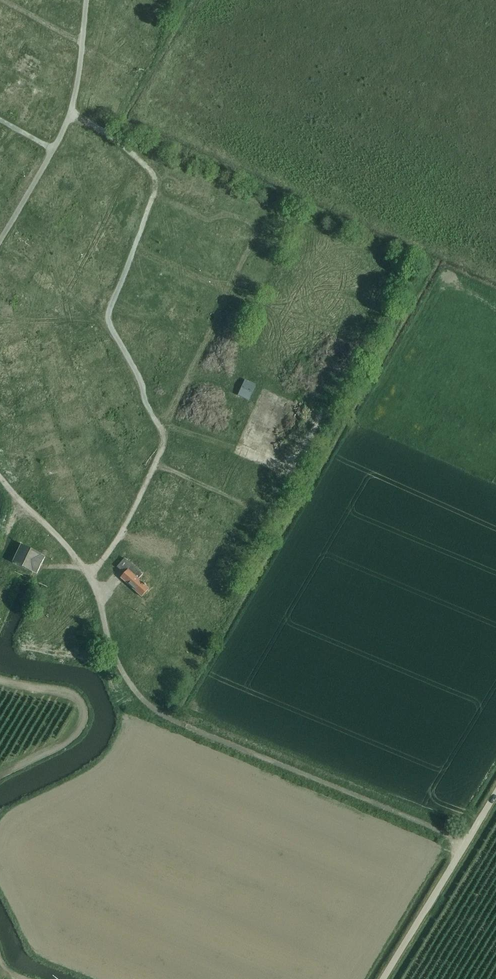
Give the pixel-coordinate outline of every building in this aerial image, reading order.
[(50,5),(71,15),(75,7),(58,0),(52,0),(50,5)] [(105,1),(123,12),(126,7),(116,0),(106,0),(105,1)] [(175,0),(165,0),(160,13),(169,16),(175,0)] [(2,15),(8,17),(11,11),(4,8),(2,15)] [(122,31),(128,15),(121,13),(115,28),(122,31)] [(106,21),(99,30),(105,34),(111,25),(106,21)] [(66,33),(63,40),(70,44),(74,37),(66,33)] [(146,34),(141,51),(155,55),(157,45),(152,43),(154,36),(146,34)] [(78,58),(80,52),(63,44),(60,50),(78,58)] [(0,62),(0,77),(10,58),(4,55),(0,62)] [(62,55),(58,63),(68,68),(72,60),(62,55)] [(14,62),(5,84),(12,87),(21,65),(14,62)] [(23,66),(15,85),(25,89),(33,70),(23,66)] [(50,74),(64,82),(69,74),(55,66),(50,74)] [(37,72),(26,93),(34,97),(44,76),(37,72)] [(101,81),(99,89),(120,94),(122,86),(101,81)] [(54,86),(43,108),(51,112),(62,90),(54,86)] [(16,104),(19,98),(13,95),(10,101),(16,104)] [(113,106),(115,99),(109,96),(106,103),(113,106)] [(34,99),(30,107),(38,110),(41,103),(34,99)] [(72,140),(69,147),(90,157),(93,150),(72,140)] [(14,148),(11,154),(27,164),(31,158),(14,148)] [(116,161),(122,156),(117,151),(111,156),(116,161)] [(65,157),(61,164),(81,175),(85,168),(65,157)] [(112,162),(108,168),(116,172),(119,166),(112,162)] [(87,179),(91,170),(86,168),(82,176),(87,179)] [(64,170),(63,178),(72,179),(73,171),(64,170)] [(93,183),(114,192),(117,185),(97,176),(93,183)] [(239,198),(244,181),(235,178),(230,196),(239,198)] [(13,194),(0,185),(0,193),(9,199),(13,194)] [(137,194),(140,188),(133,185),(131,191),(137,194)] [(250,204),(256,207),(264,192),(258,189),(250,204)] [(51,199),(62,203),(65,196),(55,191),(51,199)] [(86,193),(83,201),(88,203),(91,195),(86,193)] [(106,210),(107,201),(91,198),(89,207),(106,210)] [(280,198),(276,217),(283,219),(288,200),(280,198)] [(35,206),(56,217),(59,210),(39,199),(35,206)] [(162,210),(171,214),(174,207),(166,203),(162,210)] [(80,205),(78,209),(93,217),(95,212),(80,205)] [(60,211),(56,218),(62,221),(66,214),(60,211)] [(191,220),(194,214),(188,211),(185,217),(191,220)] [(34,212),(30,219),(44,226),(47,219),(34,212)] [(77,212),(73,219),(94,229),(98,222),(77,212)] [(183,219),(181,225),(188,228),(191,222),(183,219)] [(217,240),(226,223),(220,220),(212,237),(217,240)] [(229,226),(247,233),(249,227),(232,220),(229,226)] [(50,221),(45,227),(55,234),(60,227),(50,221)] [(88,239),(92,232),(74,221),(70,228),(88,239)] [(271,222),(269,230),(286,235),(289,227),(271,222)] [(69,238),(73,233),(68,229),(64,234),(69,238)] [(197,249),(200,240),(193,238),(194,236),(186,233),(180,250),(190,254),(192,247),(197,249)] [(272,234),(270,240),(277,243),(280,238),(272,234)] [(222,246),(242,252),(245,242),(225,235),(222,246)] [(63,246),(66,240),(60,237),(57,244),(63,246)] [(125,251),(129,243),(116,237),(112,246),(125,251)] [(257,259),(271,264),(276,251),(262,245),(257,259)] [(59,248),(56,256),(74,264),(77,256),(59,248)] [(97,251),(92,265),(99,267),(103,253),(97,251)] [(224,260),(218,257),(215,264),(232,271),(236,261),(226,256),(224,260)] [(46,268),(60,274),(64,265),(49,260),(46,268)] [(255,260),(251,269),(265,276),(269,267),(255,260)] [(90,275),(88,281),(106,286),(108,279),(90,275)] [(258,283),(261,277),(255,275),(252,281),(258,283)] [(23,293),(26,284),(17,281),(14,290),(23,293)] [(158,282),(153,301),(165,304),(170,285),(158,282)] [(263,296),(265,288),(244,282),(239,298),(245,299),(247,292),(263,296)] [(11,289),(0,284),(0,294),(7,298),(11,289)] [(35,296),(37,304),(58,299),(56,291),(35,296)] [(179,300),(191,304),(194,295),(182,291),(179,300)] [(14,310),(17,302),(7,298),(4,306),(14,310)] [(200,298),(193,319),(200,321),(207,300),(200,298)] [(49,311),(43,313),(46,320),(36,324),(38,329),(62,321),(60,313),(51,316),(49,311)] [(228,321),(225,327),(238,334),(241,328),(228,321)] [(41,338),(48,337),(46,330),(39,332),(41,338)] [(46,348),(69,338),(66,331),(43,341),(46,348)] [(182,333),(178,342),(192,348),(196,339),(182,333)] [(182,355),(191,357),(193,349),(185,347),(182,355)] [(51,356),(56,366),(63,362),(59,353),(51,356)] [(70,361),(73,368),(78,366),(74,359),(70,361)] [(37,380),(45,379),(43,369),(35,370),(37,380)] [(247,385),(257,390),(264,375),(255,370),(247,385)] [(133,372),(127,375),(133,391),(139,389),(133,372)] [(38,387),(42,397),(55,392),(51,382),(38,387)] [(105,384),(98,386),(99,393),(106,391),(105,384)] [(61,390),(63,396),(71,394),(69,387),(61,390)] [(86,407),(94,404),(91,399),(84,402),(86,407)] [(136,399),(129,403),(139,424),(146,420),(136,399)] [(120,429),(128,425),(132,433),(138,430),(129,410),(122,413),(125,419),(117,423),(120,429)] [(73,423),(90,417),(88,411),(70,418),(73,423)] [(197,431),(200,422),(187,417),(184,426),(197,431)] [(9,435),(17,427),(11,421),(3,430),(9,435)] [(76,424),(70,429),(74,434),(80,430),(76,424)] [(76,435),(81,444),(93,437),(89,429),(76,435)] [(193,451),(195,442),(181,438),(179,447),(193,451)] [(27,439),(10,455),(15,461),(33,445),(27,439)] [(70,456),(71,460),(78,458),(74,446),(56,451),(59,459),(70,456)] [(110,447),(90,456),(93,461),(113,452),(110,447)] [(32,449),(28,456),(33,459),(38,452),(32,449)] [(223,456),(209,451),(206,459),(221,464),(223,456)] [(229,471),(237,455),(231,452),(223,468),(229,471)] [(95,467),(101,474),(109,468),(104,460),(95,467)] [(251,461),(247,471),(254,473),(257,463),(251,461)] [(72,462),(65,464),(67,471),(74,468),(72,462)] [(63,481),(84,478),(83,470),(62,474),(63,481)] [(178,486),(181,478),(175,476),(172,483),(178,486)] [(64,484),(65,492),(73,490),(72,483),(64,484)] [(215,503),(235,512),(238,505),(218,496),(215,503)] [(279,509),(282,503),(267,496),(264,503),(279,509)] [(201,516),(202,508),(193,508),(193,515),(201,516)] [(210,516),(206,524),(226,534),(230,527),(210,516)] [(254,551),(266,536),(261,532),(249,547),(254,551)] [(242,537),(239,542),(247,548),(251,543),(242,537)] [(218,553),(221,545),(204,538),(201,546),(218,553)] [(37,574),(45,556),(41,554),(21,544),(12,563),(32,572),(33,572),(37,574)] [(245,554),(232,574),(238,578),(251,558),(245,554)] [(191,567),(212,578),(215,572),(194,561),(191,567)] [(141,596),(148,589),(137,579),(140,577),(137,574),(139,572),(136,569),(129,562),(123,569),(126,572),(121,578),(141,596)] [(183,593),(192,572),(186,569),(177,591),(183,593)] [(9,594),(14,579),(0,573),(0,590),(9,594)] [(80,589),(86,598),(95,592),(89,583),(80,589)] [(67,584),(56,600),(63,604),(73,589),(67,584)] [(150,605),(157,600),(152,593),(145,597),(150,605)] [(209,597),(206,605),(227,614),(231,607),(209,597)] [(143,615),(148,610),(141,603),(136,608),(143,615)] [(177,604),(172,611),(187,621),(191,614),(177,604)] [(39,623),(46,627),(54,610),(47,606),(39,623)] [(166,622),(161,629),(179,640),(184,633),(166,622)] [(211,642),(215,635),(201,625),(196,632),(211,642)] [(169,639),(166,644),(173,648),(175,642),(169,639)] [(132,651),(126,654),(128,660),(135,657),(132,651)] [(202,669),(205,663),(200,660),(196,667),(202,669)] [(170,661),(158,675),(163,680),(175,665),(170,661)] [(182,683),(188,672),(178,666),(172,678),(182,683)]
